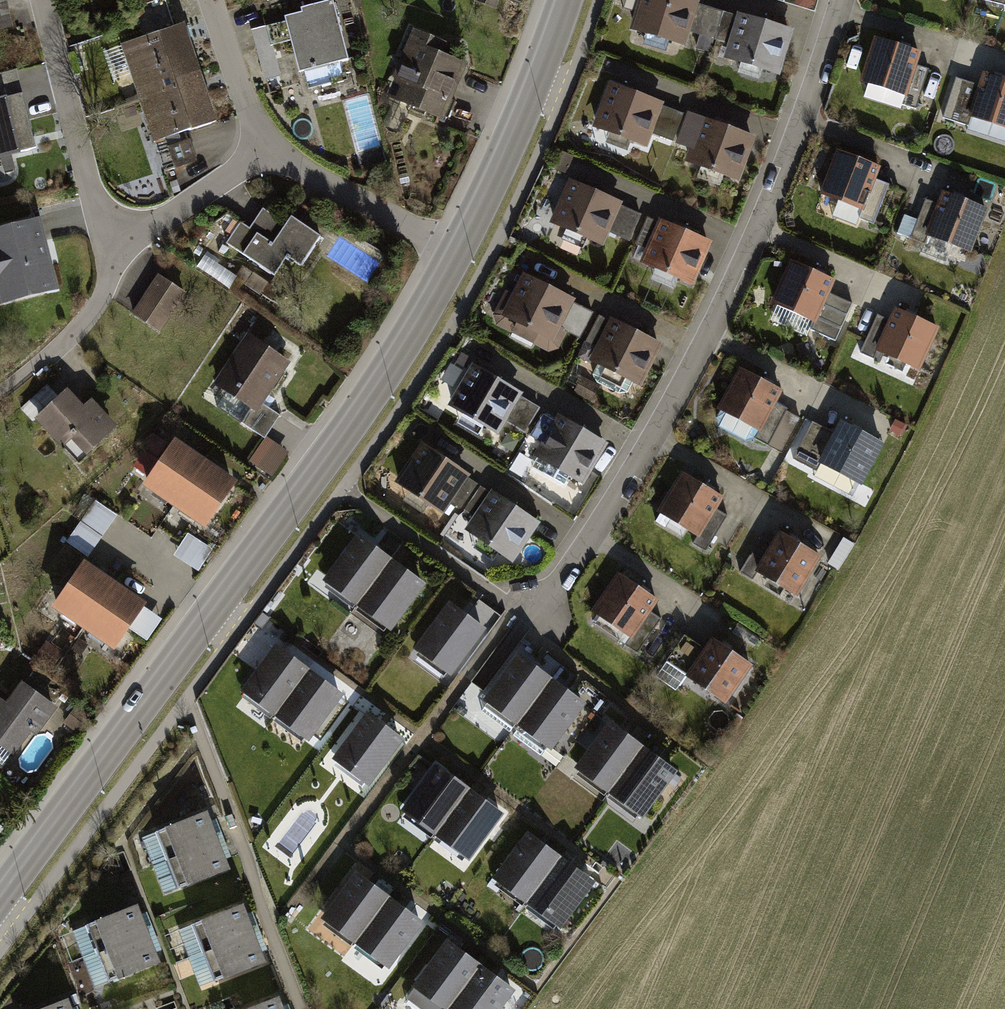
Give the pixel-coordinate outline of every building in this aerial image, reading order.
[(690,33),(699,6),(700,2),(693,0),(640,0),(630,33),(685,50),(690,33)] [(799,7),(808,9),(815,6),(816,0),(795,0),(799,7)] [(298,16),(284,20),(284,23),(289,42),(297,75),(303,73),(307,88),(343,79),(339,63),(347,61),(332,1),(299,9),(300,16),(298,16)] [(722,13),(699,6),(690,33),(714,41),(722,13)] [(714,41),(728,46),(736,18),(722,13),(714,41)] [(737,14),(736,18),(728,46),(723,60),(780,78),(794,32),(759,21),(737,14)] [(289,42),(284,23),(251,32),(264,83),(280,79),(272,47),(289,42)] [(186,25),(122,47),(156,145),(220,123),(206,82),(189,33),(186,25)] [(456,49),(412,31),(391,81),(393,81),(386,99),(442,123),(465,67),(451,61),(456,49)] [(874,33),(860,78),(906,93),(915,63),(920,47),(906,43),(874,33)] [(928,67),(915,63),(906,93),(903,103),(916,107),(928,67)] [(23,94),(17,70),(0,74),(0,100),(23,94)] [(969,114),(1004,125),(1004,78),(1000,76),(983,71),(979,85),(969,114)] [(943,116),(966,124),(969,114),(979,85),(955,77),(943,116)] [(647,150),(653,135),(663,108),(664,105),(629,92),(610,85),(593,130),(647,150)] [(37,150),(33,134),(23,94),(0,100),(0,159),(37,150)] [(682,116),(663,108),(653,135),(672,142),(682,116)] [(675,145),(692,150),(704,121),(686,114),(675,145)] [(721,127),(704,121),(692,150),(686,165),(738,186),(756,141),(721,127)] [(836,146),(818,191),(862,208),(874,178),(880,164),(867,159),(836,146)] [(872,221),(887,183),(874,178),(862,208),(859,216),(872,221)] [(622,208),(624,204),(589,189),(568,180),(549,225),(604,249),(611,233),(622,208)] [(937,204),(926,233),(969,249),(986,205),(959,196),(943,189),(937,204)] [(926,233),(937,204),(926,199),(912,234),(924,239),(926,233)] [(641,216),(622,208),(611,233),(629,241),(641,216)] [(241,225),(228,244),(277,278),(290,260),(301,268),(322,239),(295,220),(293,219),(288,227),(262,210),(249,230),(241,225)] [(647,250),(659,224),(648,219),(636,245),(647,250)] [(0,230),(0,306),(59,292),(50,254),(42,220),(0,230)] [(679,229),(660,220),(659,224),(647,250),(639,265),(695,291),(715,245),(679,229)] [(790,258),(771,300),(814,320),(827,291),(833,278),(821,272),(790,258)] [(572,301),(574,298),(543,282),(521,271),(510,293),(504,290),(492,315),(496,325),(548,350),(558,348),(567,330),(559,326),(572,301)] [(157,274),(130,315),(163,336),(190,294),(157,274)] [(853,303),(827,291),(814,320),(810,328),(836,340),(853,303)] [(592,312),(572,301),(559,326),(567,330),(579,337),(592,312)] [(888,318),(874,348),(877,350),(918,368),(938,324),(912,312),(894,304),(888,318)] [(874,348),(888,318),(878,313),(860,352),(873,358),(877,350),(874,348)] [(595,344),(607,319),(597,314),(585,339),(595,344)] [(631,327),(609,316),(607,319),(595,344),(588,359),(639,385),(662,343),(631,327)] [(248,337),(216,386),(252,410),(259,414),(265,406),(291,365),(271,352),(248,337)] [(521,395),(523,391),(492,372),(472,360),(447,403),(498,433),(506,419),(521,395)] [(738,364),(715,406),(759,430),(775,400),(782,388),(769,381),(738,364)] [(35,421),(60,399),(47,384),(21,409),(34,423),(35,421)] [(60,399),(35,421),(64,453),(67,451),(79,464),(118,429),(92,400),(84,407),(69,391),(60,399)] [(540,406),(521,395),(506,419),(525,430),(540,406)] [(785,409),(786,406),(775,400),(759,430),(755,437),(780,450),(798,416),(785,409)] [(259,414),(252,410),(243,423),(266,438),(280,416),(265,406),(259,414)] [(529,433),(541,440),(555,416),(544,409),(529,433)] [(558,411),(555,416),(541,440),(533,453),(583,483),(608,440),(577,422),(558,411)] [(832,430),(817,460),(821,462),(861,483),(883,441),(856,427),(838,417),(832,430)] [(817,460),(832,430),(811,419),(792,457),(818,470),(821,462),(817,460)] [(152,480),(163,463),(157,459),(167,444),(153,435),(132,467),(152,480)] [(289,454),(267,438),(251,461),(273,477),(289,454)] [(441,452),(422,439),(395,479),(443,511),(451,500),(467,475),(470,472),(441,452)] [(196,453),(178,441),(163,463),(152,480),(145,490),(208,533),(241,484),(217,467),(196,453)] [(682,468),(658,507),(700,532),(716,506),(724,493),(711,485),(682,468)] [(477,482),(467,475),(451,500),(461,506),(477,482)] [(464,507),(474,514),(490,491),(480,484),(464,507)] [(474,514),(465,527),(512,560),(540,521),(511,502),(492,488),(490,491),(474,514)] [(68,543),(89,557),(117,516),(96,502),(68,543)] [(728,514),(716,506),(700,532),(694,542),(706,549),(728,514)] [(769,541),(753,568),(757,571),(794,594),(819,554),(795,539),(778,528),(769,541)] [(375,543),(356,529),(320,577),(326,581),(323,585),(384,629),(388,624),(392,627),(427,581),(413,571),(375,543)] [(212,550),(188,536),(176,556),(200,570),(212,550)] [(753,568),(769,541),(760,536),(739,571),(753,579),(757,571),(753,568)] [(106,575),(87,562),(53,613),(116,655),(150,604),(126,588),(106,575)] [(618,571),(592,608),(631,635),(633,636),(651,610),(659,598),(646,589),(618,571)] [(468,610),(450,597),(415,645),(419,648),(416,653),(444,673),(447,670),(452,674),(488,624),(468,610)] [(633,636),(631,635),(625,643),(637,651),(661,617),(651,610),(633,636)] [(687,673),(705,645),(684,631),(666,659),(687,673)] [(705,645),(687,673),(728,699),(754,662),(728,645),(713,634),(705,645)] [(275,640),(240,687),(246,691),(242,696),(301,739),(305,735),(309,738),(344,690),(330,680),(292,652),(275,640)] [(519,647),(482,695),(487,699),(483,705),(543,750),(547,744),(552,747),(588,700),(572,688),(535,660),(519,647)] [(14,759),(32,734),(38,738),(59,710),(23,684),(8,706),(0,700),(0,748),(14,759)] [(366,708),(330,756),(334,759),(331,763),(361,786),(365,781),(370,785),(405,737),(384,721),(366,708)] [(610,717),(574,764),(580,768),(576,773),(635,817),(638,812),(643,816),(679,768),(664,757),(626,729),(610,717)] [(437,761),(402,808),(405,811),(403,814),(430,835),(433,831),(435,832),(470,785),(454,774),(437,761)] [(490,800),(470,785),(435,832),(436,834),(434,837),(461,858),(465,853),(469,856),(504,811),(490,800)] [(209,810),(147,836),(170,890),(232,864),(209,810)] [(527,828),(492,874),(497,878),(493,883),(553,927),(557,923),(561,926),(596,879),(582,869),(544,840),(527,828)] [(372,881),(355,868),(320,915),(325,919),(322,923),(379,966),(383,960),(389,964),(423,918),(410,908),(372,881)] [(190,926),(214,980),(267,956),(243,902),(190,926)] [(100,979),(161,955),(141,903),(79,928),(100,979)] [(410,982),(414,985),(408,994),(427,1008),(498,1008),(514,988),(501,977),(464,949),(446,936),(410,982)] [(40,1008),(74,1008),(69,997),(40,1008)]
